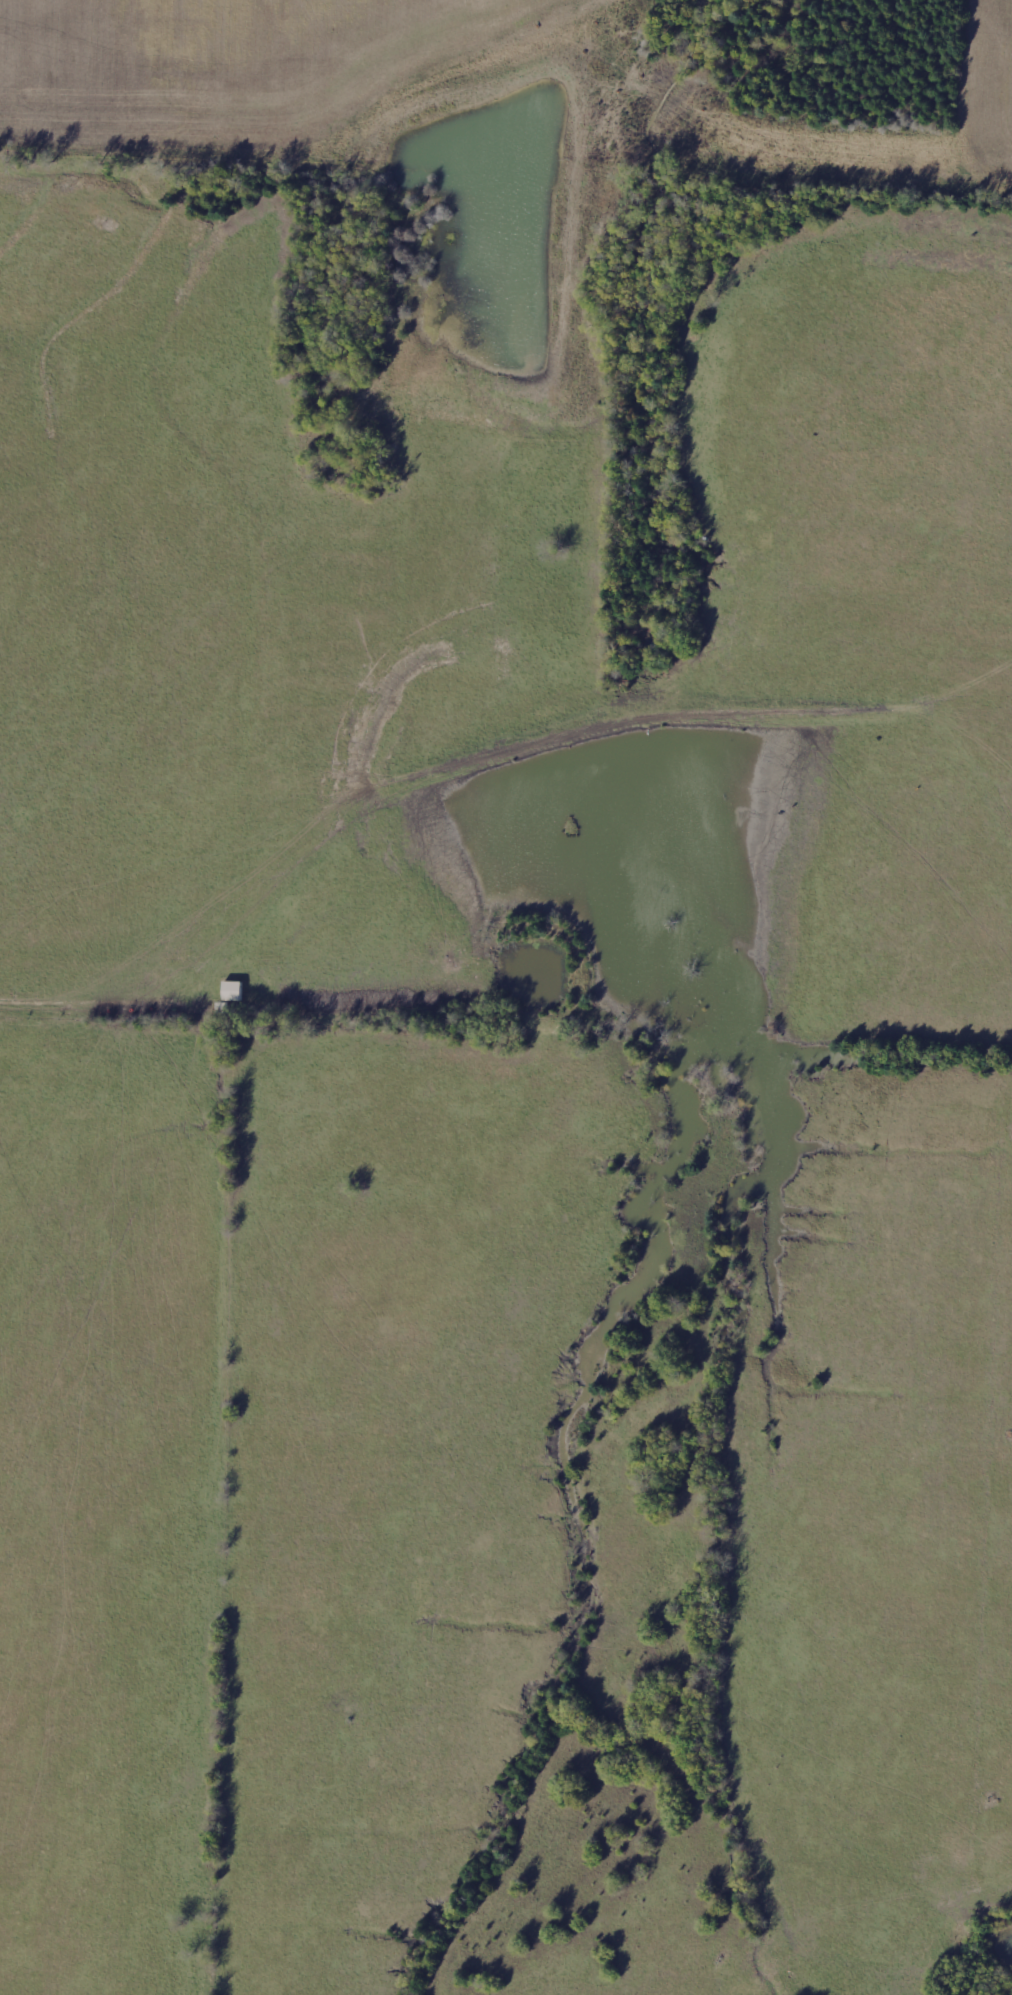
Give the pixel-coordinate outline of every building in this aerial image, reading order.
[(225,1000),(244,1001),(244,982),(225,981),(225,1000)]
